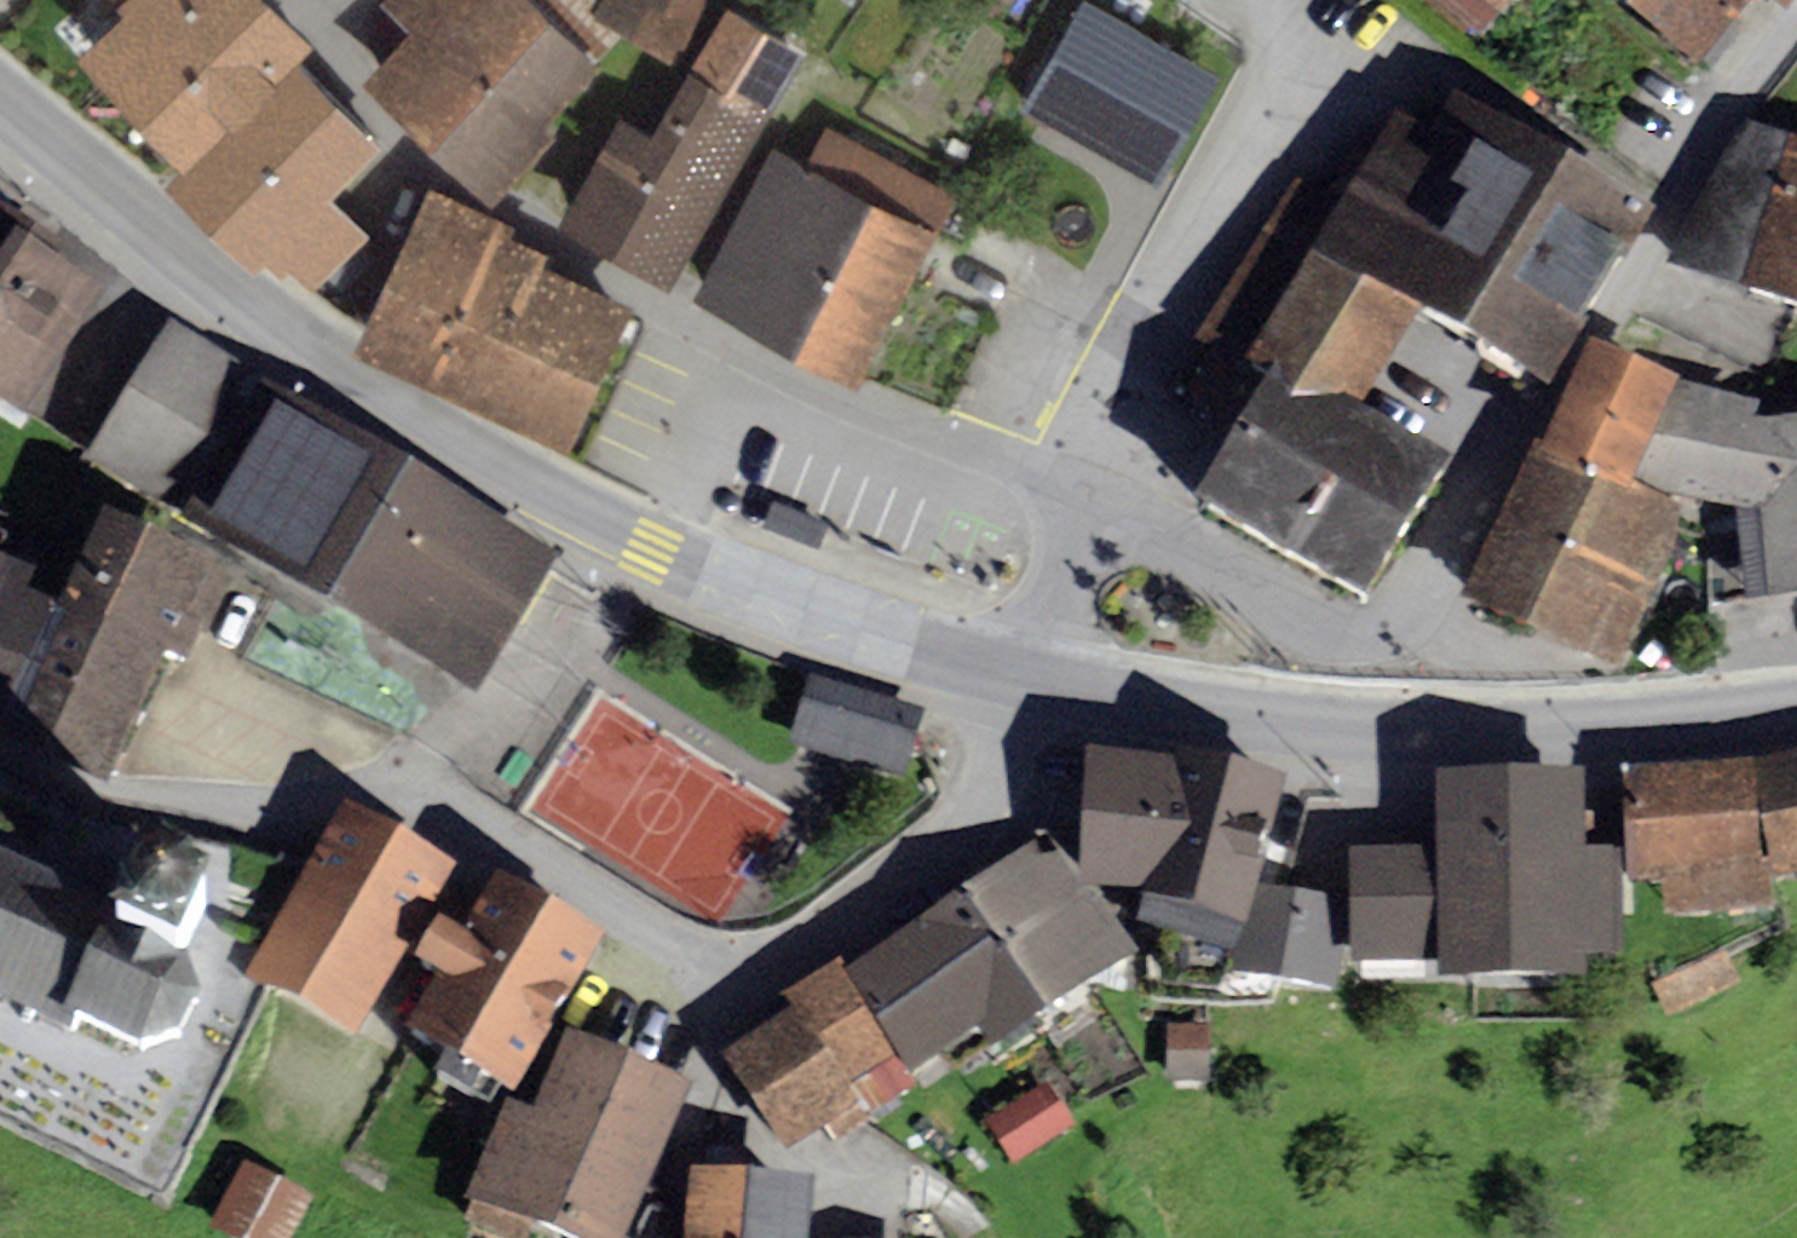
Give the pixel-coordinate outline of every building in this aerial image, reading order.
[(69,58),(185,174),(170,189),(255,274),(265,264),(282,281),(292,271),(313,292),(368,237),(331,200),(383,150),(296,62),(312,46),(266,0),(101,0),(114,13),(69,58)] [(381,5),(408,35),(366,81),(491,205),(552,137),(546,128),(622,36),(592,17),(602,0),(385,0),(381,5)] [(702,0),(602,0),(592,17),(622,36),(674,66),(708,4),(702,0)] [(1083,0),(1082,0),(1021,108),(1161,187),(1223,80),(1083,0)] [(1479,52),(1525,0),(1421,0),(1479,52)] [(1698,86),(1756,9),(1780,30),(1796,8),(1796,0),(1595,0),(1698,86)] [(652,142),(616,122),(555,230),(671,295),(807,54),(727,9),(652,142)] [(1546,412),(1657,225),(1456,107),(1433,146),(1465,165),(1377,313),(1414,335),(1546,412)] [(1465,165),(1433,146),(1395,124),(1376,156),(1358,145),(1325,201),(1296,183),(1198,349),(1273,393),(1282,379),(1361,424),(1414,335),(1377,313),(1465,165)] [(806,167),(770,149),(693,302),(859,386),(955,195),(824,130),(806,167)] [(1748,130),(1730,151),(1664,276),(1796,323),(1796,148),(1748,130)] [(515,228),(426,188),(350,354),(564,452),(629,309),(541,269),(546,257),(509,240),(515,228)] [(21,432),(106,308),(70,284),(80,269),(0,214),(0,417),(21,432)] [(268,386),(170,328),(86,471),(184,529),(261,399),(268,386)] [(1677,395),(1592,362),(1548,461),(1634,502),(1636,495),(1677,395)] [(1282,379),(1273,393),(1199,522),(1370,619),(1452,476),(1361,424),(1282,379)] [(1636,495),(1733,522),(1734,532),(1708,533),(1712,593),(1740,596),(1743,622),(1796,616),(1796,430),(1754,433),(1761,413),(1677,395),(1636,495)] [(557,572),(261,399),(184,529),(180,538),(278,595),(476,710),(557,572)] [(1548,461),(1534,457),(1456,616),(1617,687),(1688,525),(1634,502),(1548,461)] [(773,508),(762,536),(817,559),(828,531),(773,508)] [(230,588),(100,529),(57,623),(164,671),(188,682),(230,588)] [(0,574),(0,737),(3,738),(57,623),(26,611),(36,590),(0,574)] [(57,623),(3,738),(111,790),(164,671),(57,623)] [(924,717),(809,682),(787,753),(902,787),(924,717)] [(1774,892),(1796,888),(1796,764),(1750,773),(1774,892)] [(1173,776),(1086,766),(1079,888),(1098,913),(1142,914),(1138,940),(1176,954),(1169,981),(1223,993),(1226,983),(1258,892),(1282,793),(1176,766),(1173,776)] [(1774,892),(1750,773),(1621,780),(1626,897),(1659,895),(1663,927),(1775,920),(1774,892)] [(1506,789),(1511,1005),(1587,1003),(1586,979),(1614,979),(1614,967),(1623,967),(1620,866),(1585,867),(1583,787),(1506,789)] [(1511,1005),(1506,789),(1434,791),(1436,861),(1349,863),(1352,982),(1439,980),(1439,1006),(1511,1005)] [(454,881),(343,816),(261,954),(242,985),(265,999),(352,1051),(454,881)] [(1079,888),(1045,842),(961,904),(1045,1034),(1137,966),(1098,913),(1079,888)] [(0,862),(0,1007),(60,1036),(66,1022),(135,1055),(171,1046),(198,989),(180,960),(198,922),(209,899),(146,869),(122,920),(49,885),(0,862)] [(1258,892),(1226,983),(1336,1002),(1348,909),(1258,892)] [(604,958),(496,895),(461,954),(439,941),(414,983),(435,995),(404,1048),(514,1112),(604,958)] [(1045,1034),(961,904),(846,984),(909,1094),(949,1063),(969,1084),(1045,1034)] [(836,971),(782,1005),(792,1020),(864,1124),(909,1094),(846,984),(836,971)] [(792,1020),(718,1069),(785,1168),(832,1136),(840,1148),(868,1129),(864,1124),(792,1020)] [(1209,1031),(1167,1030),(1165,1087),(1208,1088),(1209,1031)] [(564,1052),(534,1124),(508,1114),(458,1231),(475,1237),(636,1237),(692,1107),(564,1052)] [(1044,1087),(983,1127),(1013,1172),(1074,1132),(1044,1087)] [(242,1170),(207,1237),(296,1237),(312,1206),(242,1170)] [(688,1187),(683,1237),(810,1237),(813,1198),(688,1187)]
